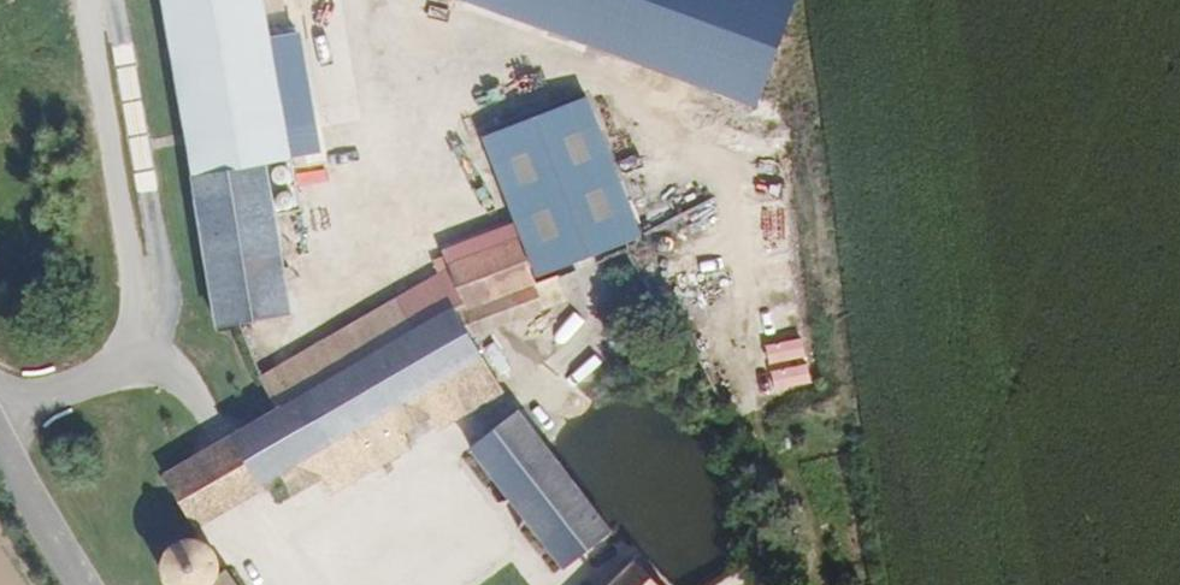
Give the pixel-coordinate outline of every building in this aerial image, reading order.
[(219,320),(292,308),(268,159),(291,155),(272,37),(268,12),(287,9),(285,0),(167,0),(219,320)] [(796,0),(486,0),(758,102),(796,0)] [(272,37),(291,155),(316,151),(297,33),(272,37)] [(591,92),(488,131),(541,272),(645,233),(591,92)] [(514,266),(532,259),(515,220),(426,256),(248,371),(267,404),(440,295),(459,326),(483,314),(521,299),(514,266)] [(539,289),(532,259),(514,266),(521,299),(539,289)] [(440,295),(267,404),(229,428),(260,477),(273,497),(316,471),(329,488),(424,431),(416,413),(432,400),(444,417),(501,381),(478,344),(495,333),(483,314),(459,326),(440,295)] [(803,338),(766,341),(767,354),(804,350),(803,338)] [(806,358),(769,362),(771,383),(809,379),(806,358)] [(610,529),(522,407),(472,444),(562,568),(610,529)] [(260,477),(229,428),(165,469),(194,518),(260,477)] [(237,567),(222,575),(216,550),(201,537),(185,536),(168,541),(159,558),(161,574),(165,583),(167,584),(248,584),(237,567)] [(639,551),(603,584),(667,584),(639,551)]
